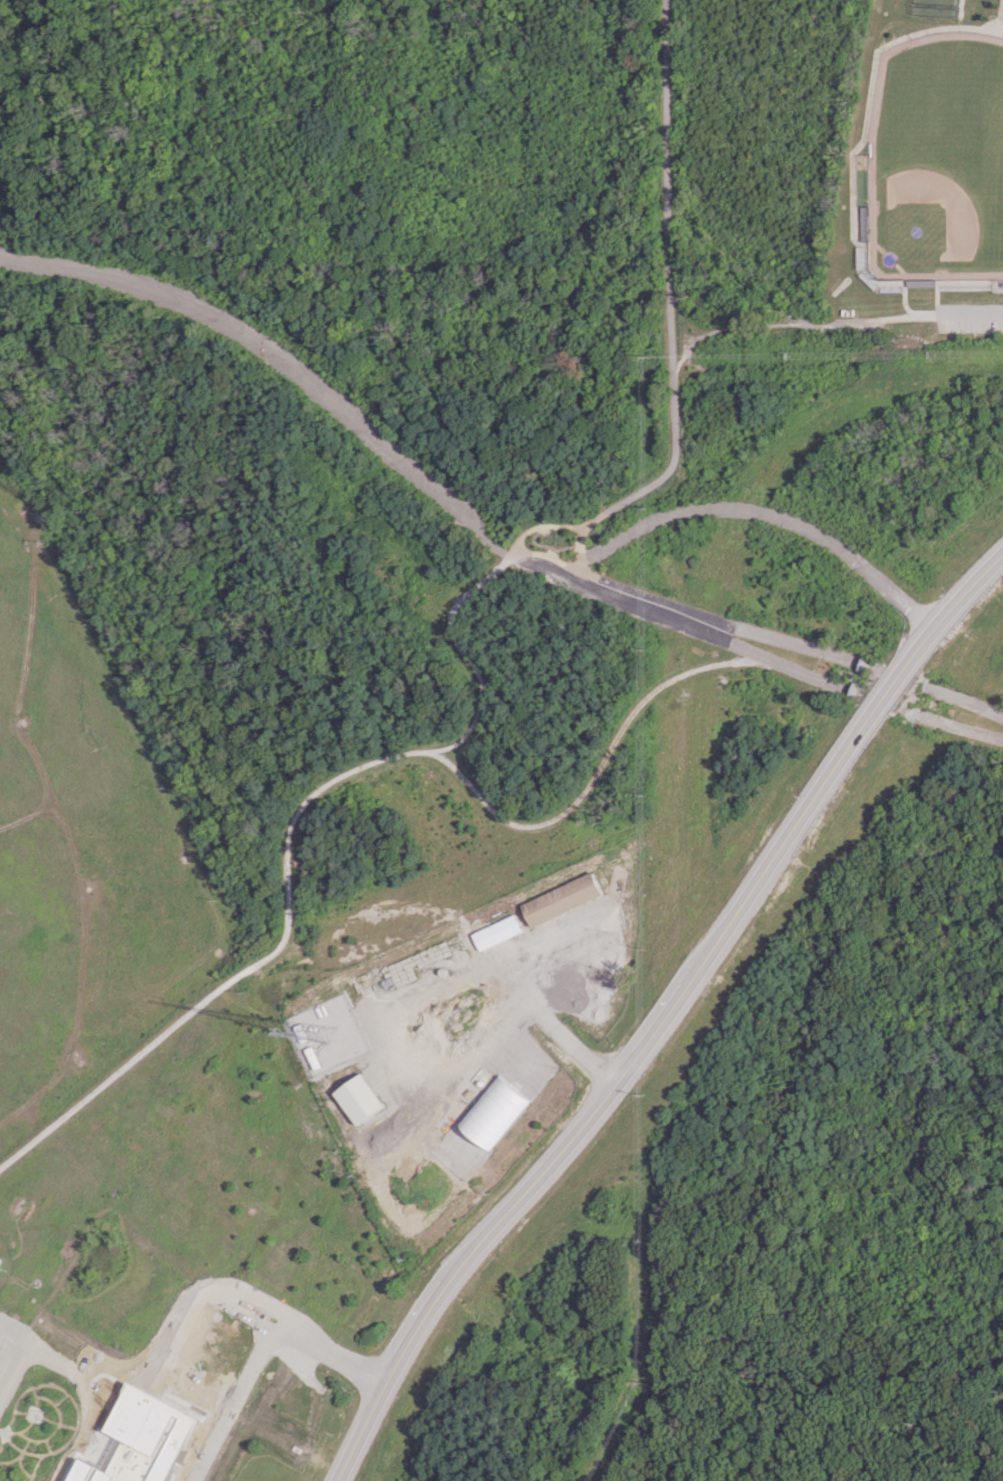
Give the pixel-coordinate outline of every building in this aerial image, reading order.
[(602,896),(592,872),(520,903),(530,927),(602,896)] [(472,934),(480,951),(522,932),(514,914),(472,934)] [(359,1125),(386,1106),(364,1073),(336,1092),(359,1125)] [(530,1100),(499,1074),(457,1124),(489,1150),(530,1100)]
